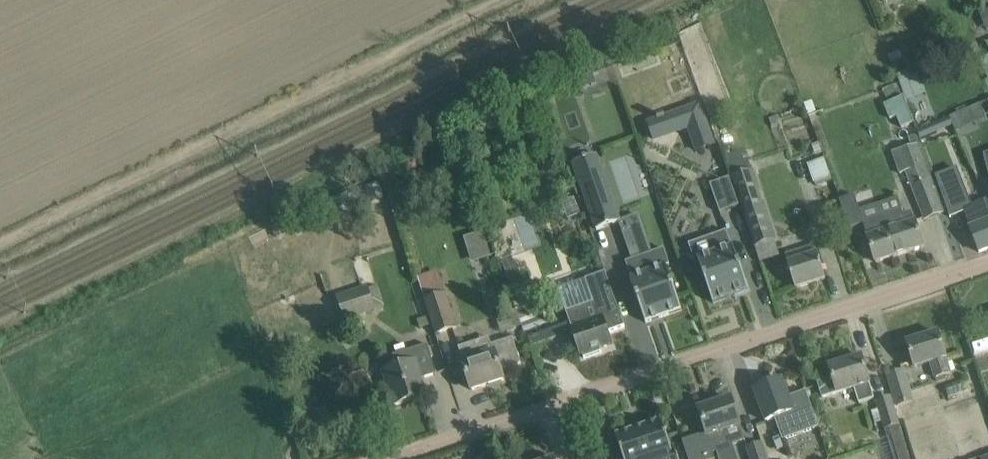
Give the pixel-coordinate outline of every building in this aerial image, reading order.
[(910,76),(899,81),(904,95),(915,91),(910,76)] [(897,84),(882,91),(888,102),(883,104),(889,119),(896,116),(901,127),(913,122),(903,97),(897,84)] [(701,102),(673,112),(681,132),(688,130),(696,152),(716,145),(701,102)] [(950,116),(949,117),(953,125),(955,132),(967,126),(961,112),(950,116)] [(934,124),(917,131),(920,139),(937,132),(934,124)] [(912,146),(892,153),(899,174),(906,172),(911,187),(924,220),(943,213),(943,211),(947,209),(935,178),(934,179),(921,143),(918,144),(912,146)] [(741,151),(726,156),(733,178),(756,246),(774,240),(775,239),(752,171),(748,159),(744,160),(741,151)] [(596,154),(573,162),(597,230),(620,221),(596,154)] [(823,157),(807,163),(816,187),(823,184),(832,181),(823,157)] [(935,178),(947,209),(950,219),(965,213),(971,228),(970,228),(972,234),(979,252),(987,249),(987,203),(987,200),(971,206),(957,170),(935,178)] [(729,179),(711,185),(720,211),(738,205),(729,179)] [(365,203),(386,196),(380,181),(360,188),(365,203)] [(852,194),(840,198),(848,223),(861,219),(858,211),(852,194)] [(903,214),(864,227),(870,243),(876,262),(924,247),(917,228),(915,221),(912,211),(903,214)] [(304,213),(282,224),(286,232),(308,221),(304,213)] [(525,248),(542,243),(532,213),(515,219),(525,248)] [(727,231),(688,244),(694,260),(698,259),(713,303),(749,291),(733,245),(732,246),(727,231)] [(484,233),(471,237),(478,261),(492,257),(484,233)] [(814,245),(785,255),(788,262),(787,263),(789,269),(795,288),(826,279),(819,260),(817,253),(814,245)] [(664,249),(626,262),(631,277),(630,277),(646,323),(682,310),(666,266),(669,265),(664,249)] [(515,267),(504,271),(509,282),(520,278),(515,267)] [(585,279),(558,289),(566,312),(569,320),(572,329),(574,335),(581,354),(582,354),(584,358),(601,352),(600,348),(611,344),(607,333),(625,326),(605,272),(585,279)] [(532,282),(509,290),(523,331),(546,323),(532,282)] [(367,287),(337,297),(345,322),(376,312),(367,287)] [(445,294),(425,301),(436,334),(457,327),(445,294)] [(938,333),(907,342),(915,368),(930,364),(934,378),(950,373),(945,358),(946,357),(938,333)] [(474,343),(459,348),(464,363),(463,363),(465,371),(471,390),(504,380),(500,367),(520,360),(512,334),(490,341),(493,349),(477,354),(474,343)] [(401,367),(384,372),(389,387),(395,406),(422,397),(417,381),(437,374),(431,355),(427,344),(397,354),(401,367)] [(833,378),(817,382),(822,398),(854,388),(859,404),(874,399),(869,383),(870,383),(861,356),(829,366),(833,378)] [(903,371),(888,375),(897,406),(913,401),(903,371)] [(782,381),(755,390),(766,420),(775,417),(783,440),(801,433),(819,427),(806,389),(804,390),(805,391),(788,397),(782,381)] [(961,381),(945,386),(949,397),(948,397),(949,401),(964,396),(963,392),(965,391),(961,381)] [(877,402),(886,429),(889,428),(898,458),(910,458),(899,424),(891,398),(877,402)] [(682,442),(688,458),(715,458),(713,451),(714,451),(717,450),(720,458),(737,458),(732,445),(745,440),(740,425),(731,399),(699,410),(707,434),(682,442)] [(616,437),(624,458),(678,458),(674,447),(671,448),(662,422),(659,422),(655,419),(646,422),(645,427),(616,437)] [(747,448),(751,458),(768,458),(762,443),(747,448)]
